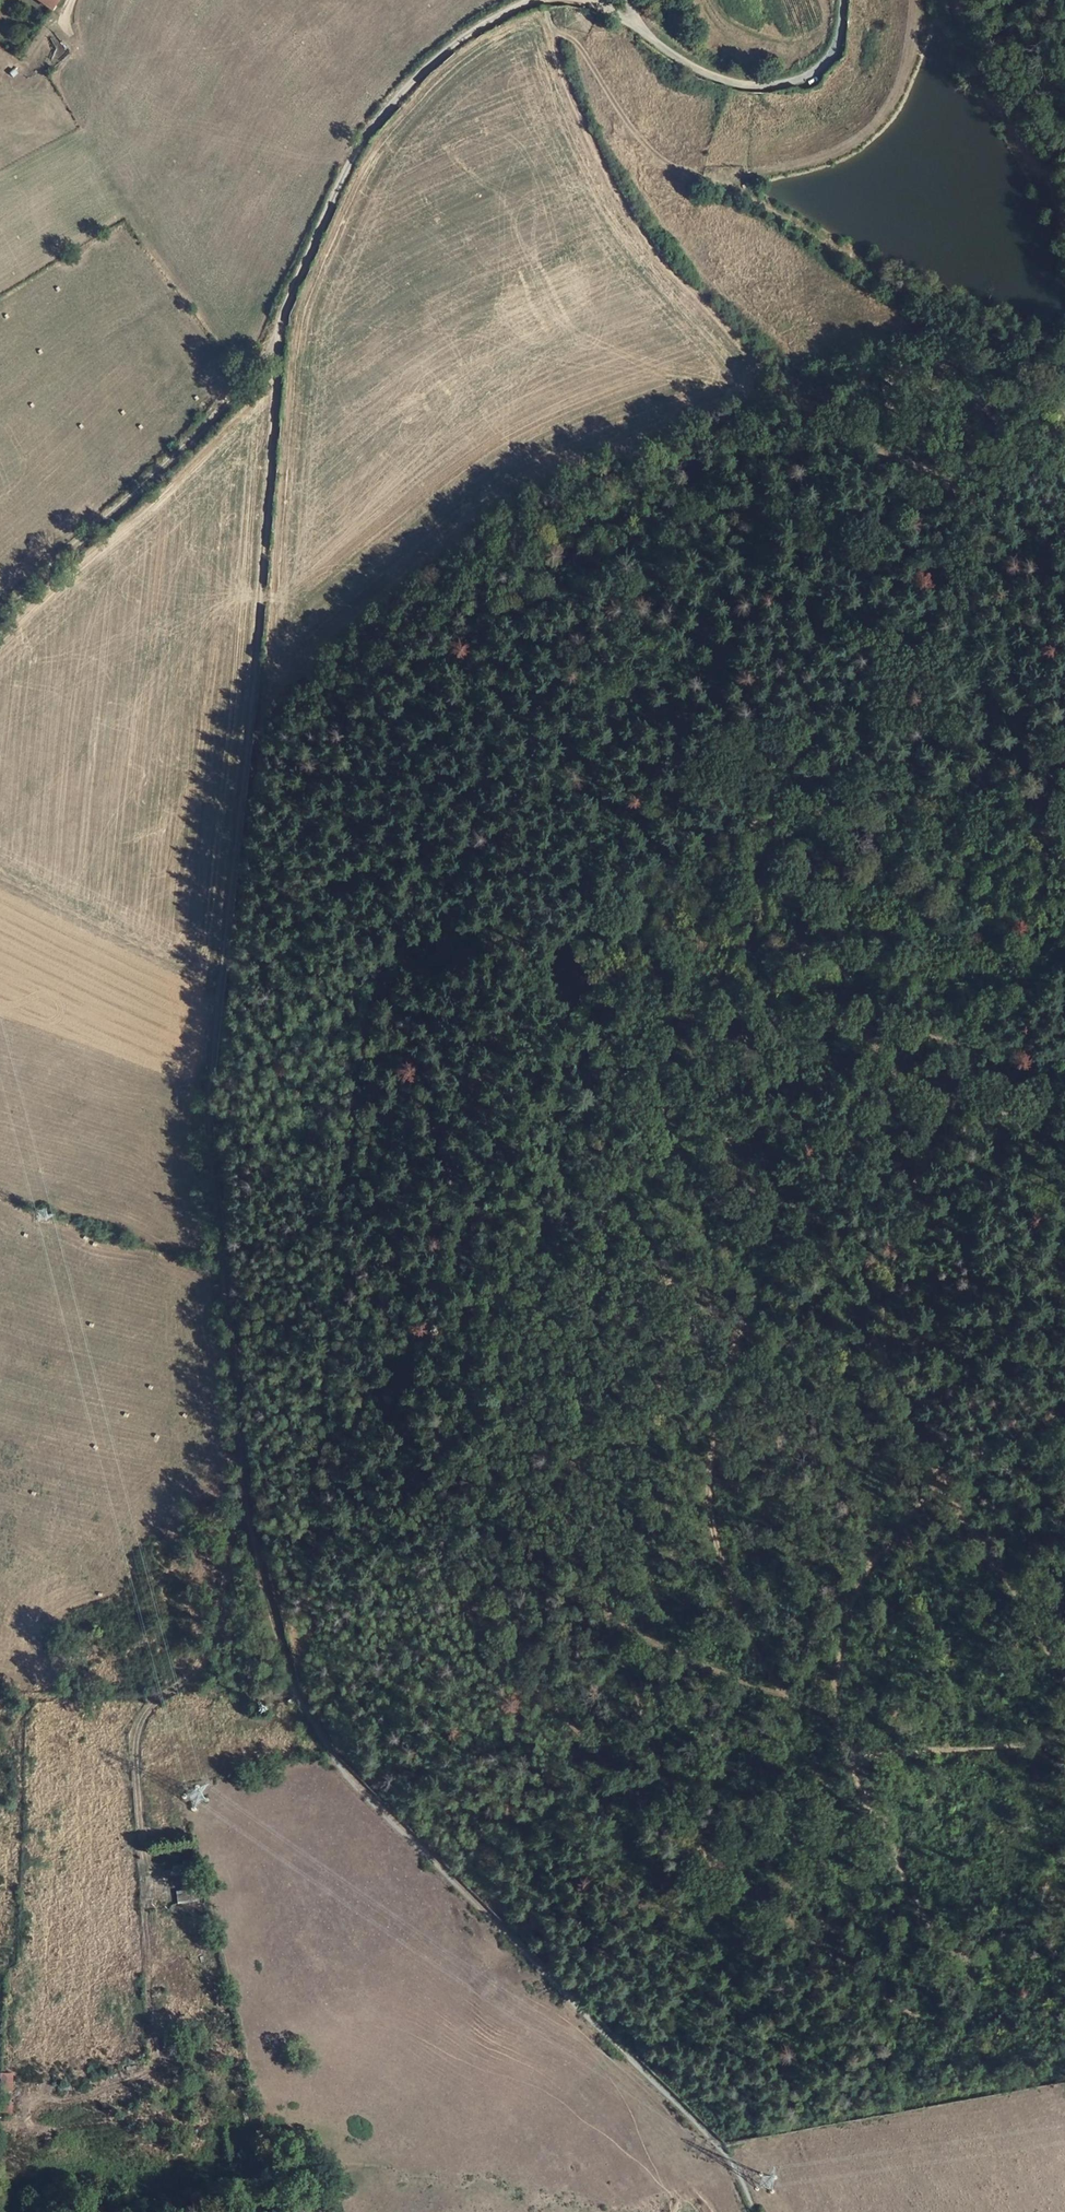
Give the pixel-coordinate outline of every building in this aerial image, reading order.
[(52,10),(59,0),(39,0),(52,10)]
